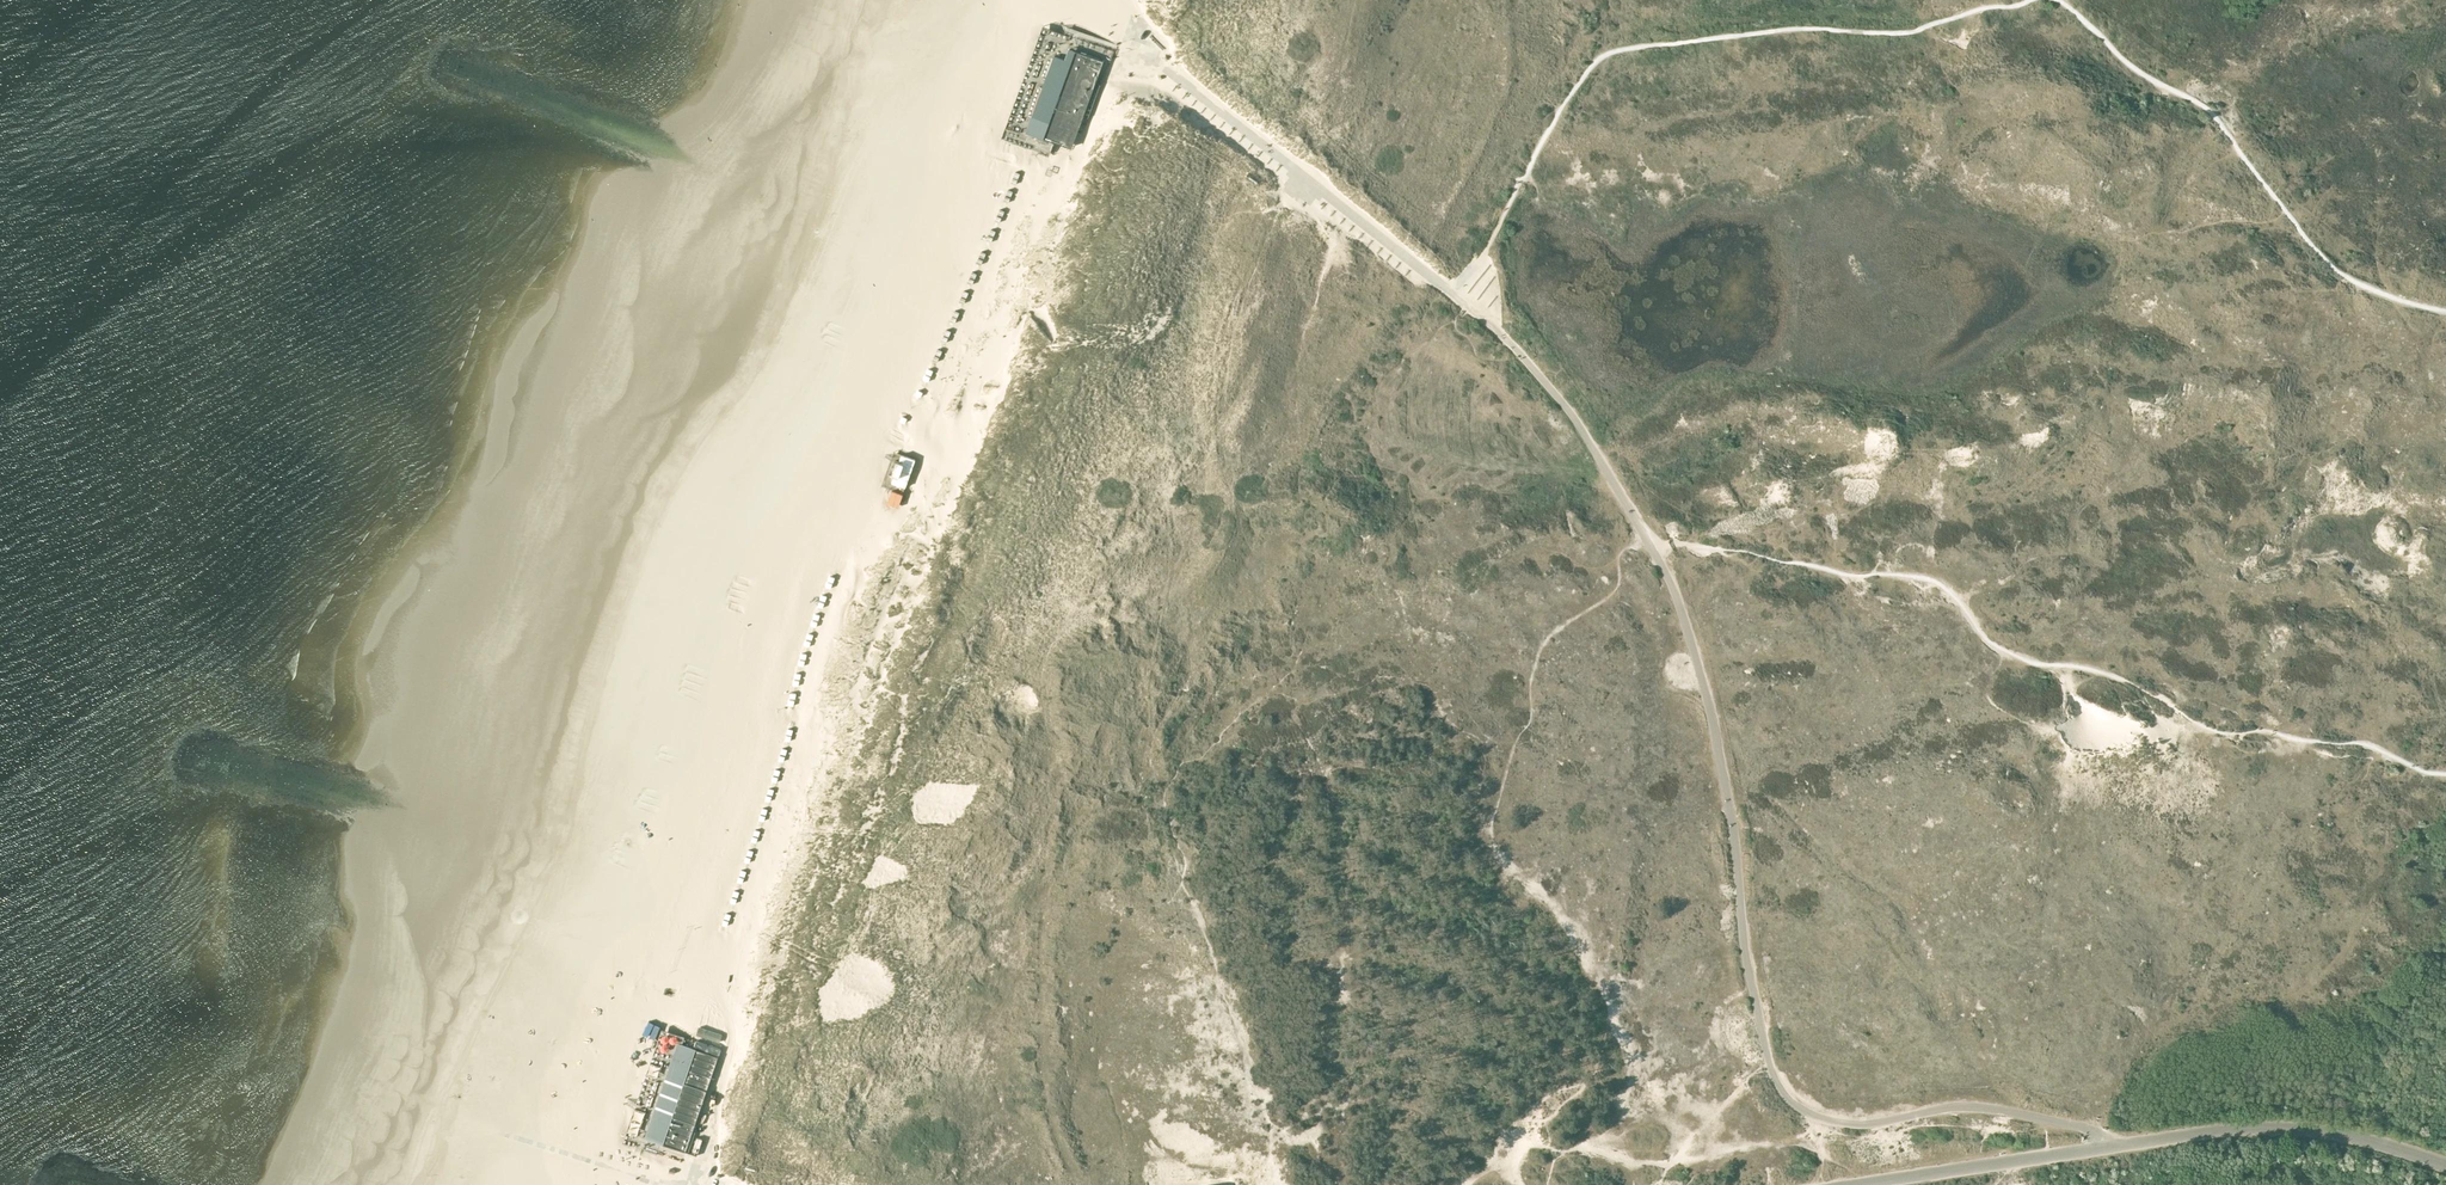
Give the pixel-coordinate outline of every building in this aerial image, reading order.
[(1036,133),(1071,147),(1104,60),(1069,47),(1065,57),(1055,53),(1031,115),(1042,119),(1036,133)] [(917,457),(901,451),(888,486),(903,492),(917,457)] [(677,1042),(645,1137),(691,1152),(722,1056),(677,1042)]
